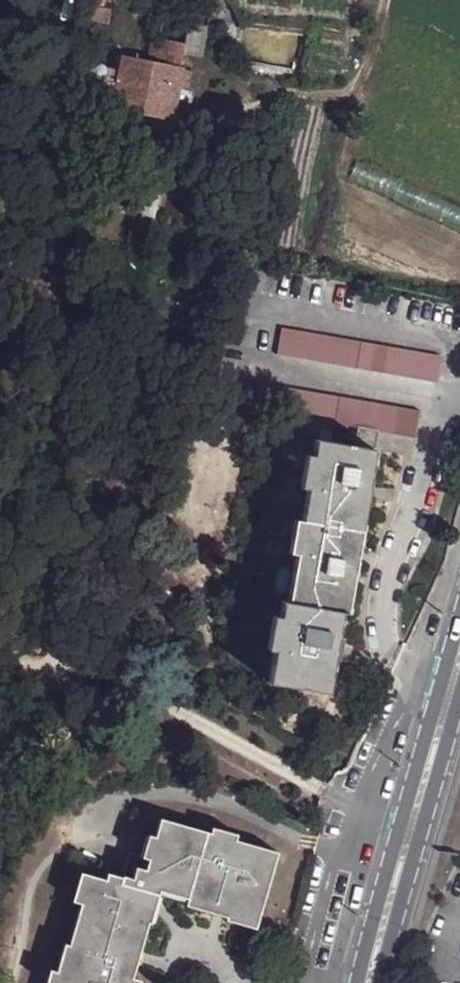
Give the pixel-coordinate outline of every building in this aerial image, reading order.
[(101,0),(86,0),(82,20),(107,24),(109,10),(100,8),(101,0)] [(212,0),(180,0),(180,5),(192,9),(191,15),(185,44),(183,54),(199,57),(212,0)] [(162,10),(156,40),(185,44),(191,15),(162,10)] [(149,38),(146,60),(181,66),(183,54),(185,44),(156,40),(149,38)] [(119,55),(116,71),(109,106),(171,119),(171,116),(180,70),(181,66),(146,60),(119,55)] [(73,63),(72,70),(67,98),(109,106),(116,71),(73,63)] [(191,72),(180,70),(171,116),(182,118),(191,72)] [(442,384),(446,359),(284,329),(280,355),(442,384)] [(362,430),(383,434),(418,440),(423,412),(262,384),(258,411),(362,430)] [(379,451),(383,434),(362,430),(358,448),(379,451)] [(374,481),(379,451),(358,448),(319,441),(289,610),(283,610),(270,692),(328,703),(334,674),(337,657),(346,658),(347,649),(338,647),(344,620),(348,621),(356,577),(364,578),(366,570),(358,568),(361,553),(370,506),(373,491),(381,492),(382,482),(374,481)] [(373,491),(370,506),(378,506),(381,492),(373,491)] [(368,553),(361,553),(358,568),(366,570),(368,553)] [(337,657),(334,674),(341,675),(346,658),(337,657)] [(233,841),(209,834),(204,833),(202,840),(177,833),(179,826),(158,820),(147,859),(127,854),(118,886),(86,877),(78,905),(83,906),(71,949),(66,948),(59,946),(51,973),(48,982),(139,982),(132,981),(136,967),(128,965),(131,951),(128,950),(135,923),(140,925),(149,898),(157,900),(159,893),(160,889),(228,910),(225,921),(247,928),(258,888),(267,890),(277,853),(233,841)] [(204,833),(179,826),(177,833),(202,840),(204,833)] [(209,834),(233,841),(235,833),(212,826),(209,834)] [(78,905),(86,877),(78,874),(70,902),(78,905)] [(258,888),(247,928),(256,930),(267,890),(258,888)] [(214,918),(225,921),(228,910),(160,889),(159,893),(187,902),(185,908),(214,916),(214,918)] [(128,965),(136,967),(147,927),(148,927),(157,900),(149,898),(140,925),(135,923),(128,950),(131,951),(128,965)] [(83,906),(78,905),(66,948),(71,949),(83,906)] [(51,973),(42,969),(38,982),(48,982),(51,973)]
